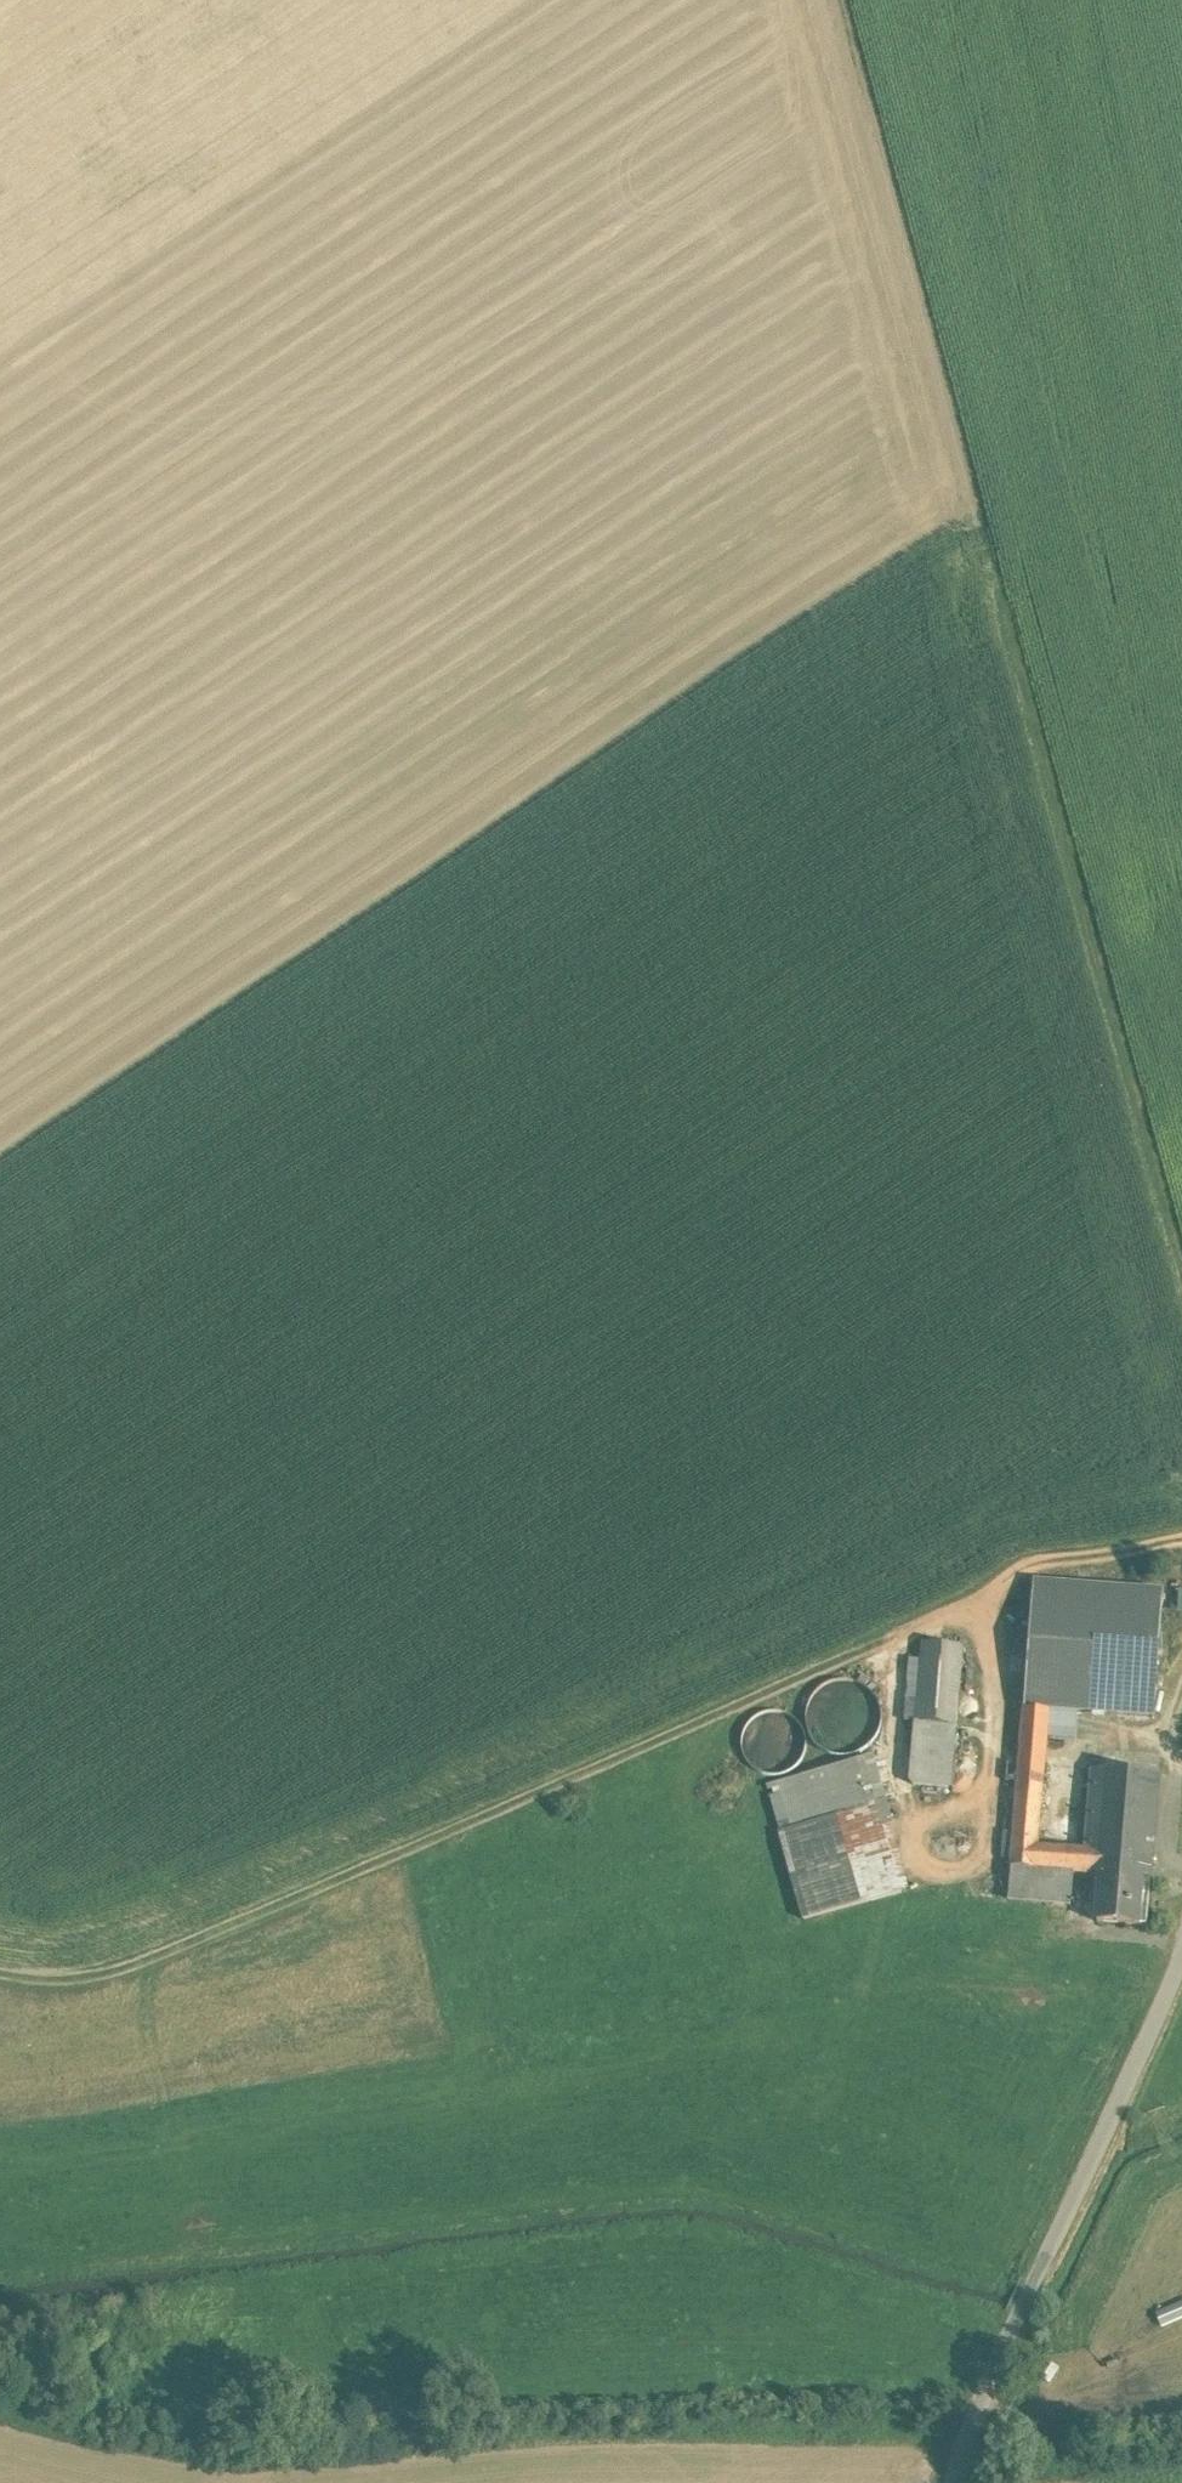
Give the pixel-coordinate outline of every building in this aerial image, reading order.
[(1162,1592),(1035,1582),(1030,1643),(1158,1653),(1162,1592)] [(925,1643),(919,1720),(953,1723),(959,1646),(925,1643)] [(1158,1653),(1030,1643),(1020,1763),(1044,1765),(1048,1709),(1154,1717),(1159,1653),(1158,1653)] [(879,1732),(882,1718),(879,1703),(870,1691),(858,1683),(843,1681),(829,1684),(817,1692),(809,1705),(806,1719),(809,1734),(817,1746),(830,1754),(844,1757),(859,1753),(871,1745),(879,1732)] [(758,1718),(758,1760),(797,1760),(798,1719),(758,1718)] [(953,1723),(919,1720),(912,1784),(947,1788),(953,1723)] [(810,1825),(878,1806),(864,1757),(765,1784),(803,1919),(834,1911),(810,1825)] [(1160,1775),(1092,1769),(1085,1850),(1037,1846),(1044,1765),(1020,1763),(1012,1867),(1073,1872),(1101,1874),(1151,1878),(1160,1775)] [(902,1892),(878,1806),(810,1825),(834,1911),(902,1892)] [(1073,1872),(1012,1867),(1009,1900),(1070,1905),(1073,1872)] [(1151,1878),(1101,1874),(1097,1922),(1147,1926),(1151,1878)] [(927,1903),(908,1904),(908,1913),(927,1913),(927,1903)]
